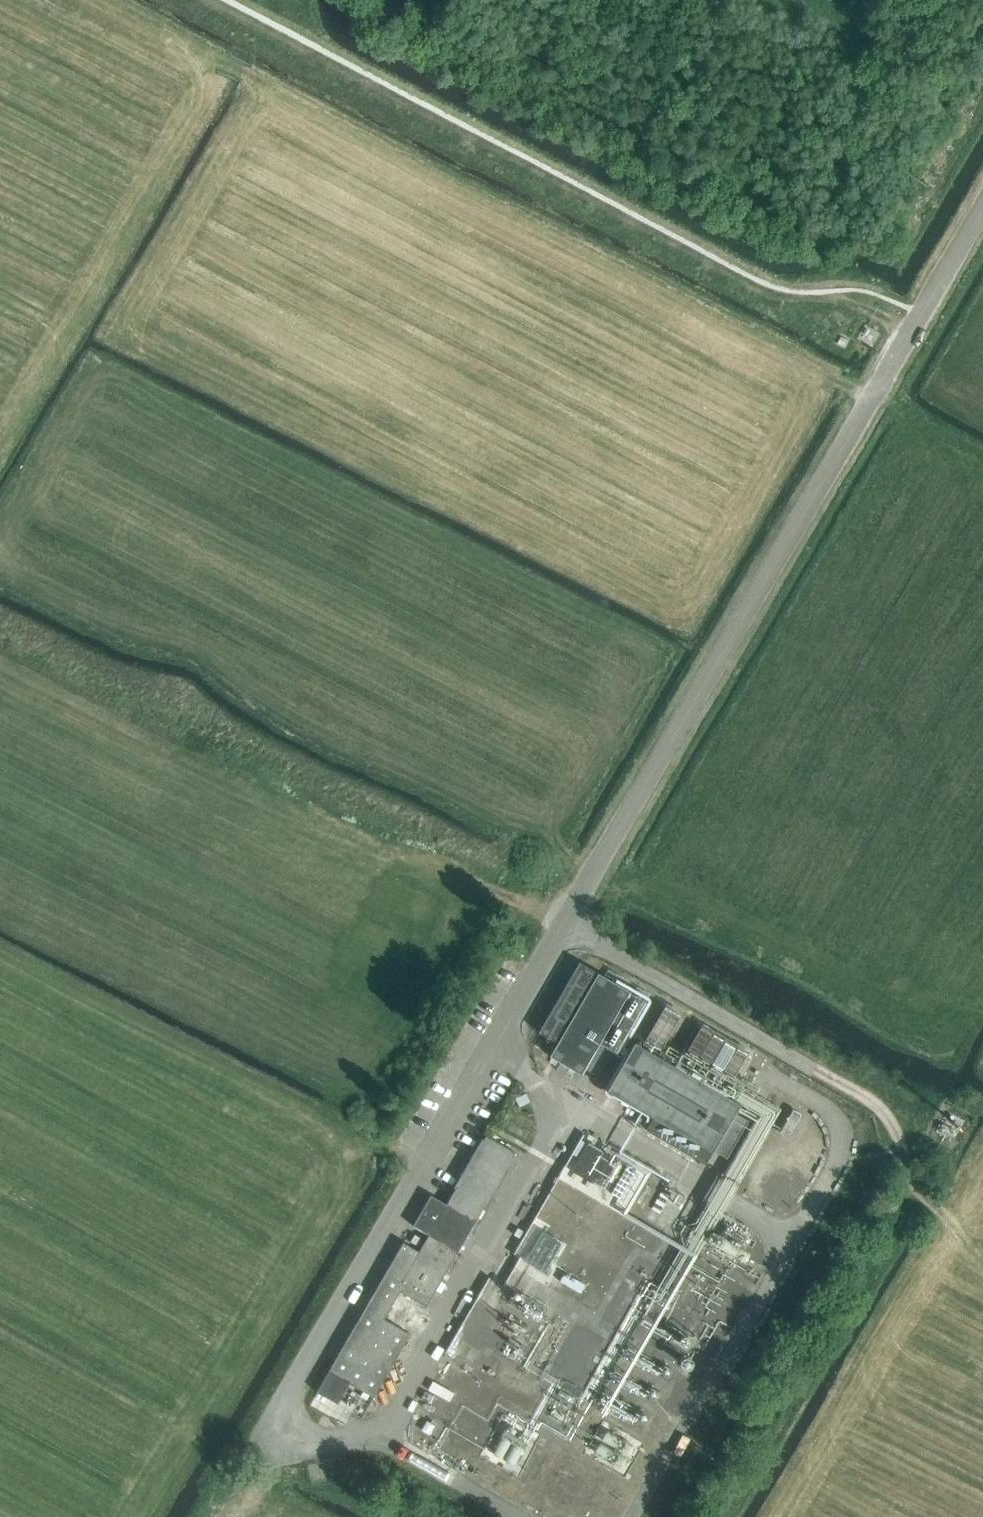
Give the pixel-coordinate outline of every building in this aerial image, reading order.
[(550,1057),(581,1075),(629,992),(579,963),(539,1033),(557,1044),(550,1057)] [(702,1037),(693,1056),(711,1065),(715,1067),(724,1048),(702,1037)] [(735,1113),(740,1104),(635,1043),(606,1092),(653,1118),(646,1131),(705,1165),(712,1152),(726,1159),(748,1121),(735,1113)] [(516,1153),(485,1136),(446,1206),(431,1197),(413,1228),(428,1236),(419,1253),(404,1245),(330,1374),(376,1400),(412,1336),(387,1321),(403,1294),(428,1308),(516,1153)] [(589,1142),(588,1143),(579,1158),(572,1171),(593,1183),(610,1154),(589,1142)] [(585,1295),(590,1282),(567,1273),(562,1286),(585,1295)] [(408,1309),(400,1305),(391,1319),(400,1324),(408,1309)]
